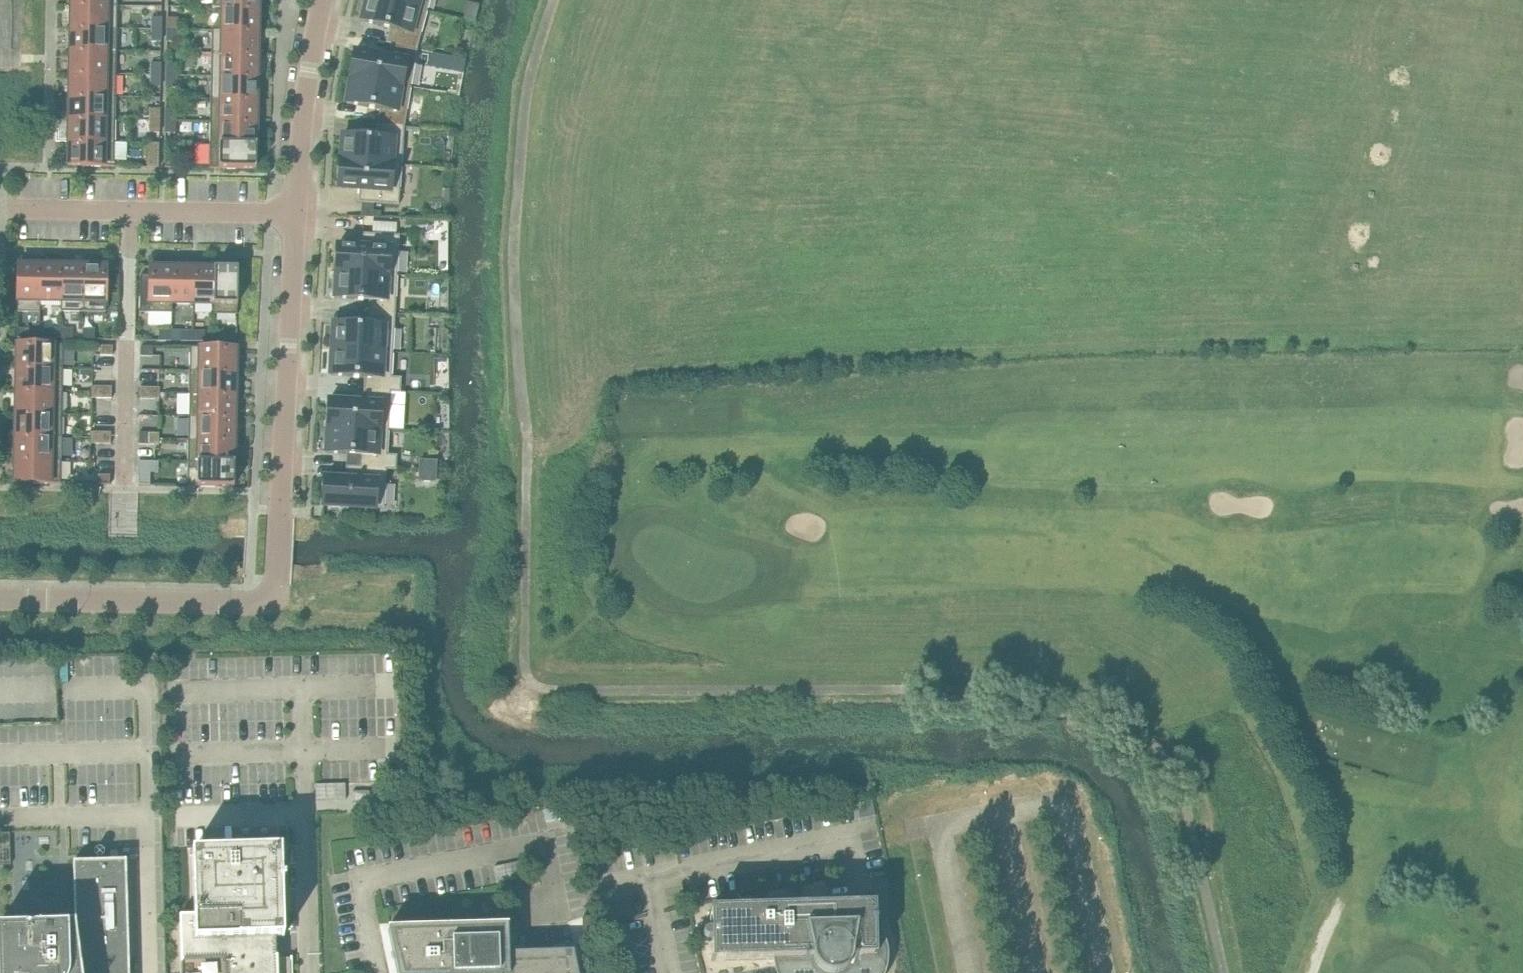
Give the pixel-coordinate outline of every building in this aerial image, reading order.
[(386,42),(417,48),(427,10),(388,0),(367,0),(361,20),(390,28),(386,42)] [(427,10),(430,0),(388,0),(427,10)] [(117,5),(70,4),(70,27),(117,28),(117,5)] [(212,29),(212,30),(258,31),(259,8),(222,7),(221,29),(212,29)] [(161,17),(151,17),(151,29),(161,29),(161,17)] [(167,17),(167,29),(177,29),(177,17),(167,17)] [(70,27),(70,50),(116,51),(117,28),(70,27)] [(161,29),(151,29),(151,41),(161,41),(161,29)] [(167,29),(167,41),(177,41),(177,29),(167,29)] [(258,31),(212,30),(211,53),(258,53),(258,31)] [(411,87),(417,48),(386,42),(390,43),(388,57),(354,51),(350,77),(411,87)] [(116,51),(70,50),(69,73),(116,74),(116,51)] [(211,53),(211,75),(258,76),(258,53),(211,53)] [(161,62),(151,62),(150,74),(160,74),(161,62)] [(176,75),(177,63),(167,63),(166,75),(176,75)] [(116,74),(69,73),(69,96),(116,96),(116,74)] [(160,74),(150,74),(150,86),(160,86),(160,74)] [(166,75),(166,87),(176,87),(176,75),(166,75)] [(258,76),(211,75),(211,98),(257,99),(258,76)] [(404,126),(411,87),(350,77),(349,78),(350,78),(346,103),(380,108),(377,122),(404,126)] [(116,96),(69,96),(68,118),(115,119),(116,96)] [(211,98),(210,121),(257,122),(257,99),(211,98)] [(160,108),(150,108),(150,120),(160,120),(160,108)] [(176,108),(166,108),(166,120),(176,120),(176,108)] [(115,119),(68,118),(68,141),(115,142),(115,119)] [(160,120),(150,120),(149,132),(159,132),(160,120)] [(166,120),(165,132),(175,132),(176,120),(166,120)] [(257,122),(210,121),(210,144),(256,145),(257,122)] [(340,159),(340,160),(401,165),(404,126),(377,122),(376,136),(342,134),(341,159),(340,159)] [(114,166),(115,142),(68,141),(68,165),(114,166)] [(147,143),(147,166),(149,166),(158,166),(158,155),(158,143),(147,143)] [(256,145),(210,144),(209,168),(256,169),(256,145)] [(175,166),(175,155),(166,155),(166,166),(175,166)] [(399,204),(401,165),(340,160),(338,186),(359,188),(358,202),(399,204)] [(399,234),(372,233),(359,232),(358,246),(337,245),(335,271),(397,274),(399,234)] [(18,263),(17,313),(40,313),(40,301),(41,264),(18,263)] [(61,311),(62,264),(41,264),(40,301),(61,301),(61,311)] [(84,265),(62,264),(61,311),(83,311),(84,265)] [(84,265),(83,311),(84,311),(106,312),(106,302),(107,265),(84,265)] [(171,313),(172,266),(149,266),(149,276),(141,276),(141,275),(140,275),(139,312),(171,313)] [(172,303),(193,304),(194,267),(172,266),(171,313),(172,313),(172,303)] [(215,267),(194,267),(193,304),(214,304),(214,314),(215,267)] [(237,314),(238,267),(215,267),(214,314),(237,314)] [(368,312),(395,313),(397,274),(335,271),(335,272),(336,272),(335,297),(369,299),(368,312)] [(395,313),(368,312),(367,324),(333,322),(332,348),(393,352),(395,313)] [(18,327),(17,336),(29,337),(29,328),(18,327)] [(49,328),(49,338),(61,338),(61,328),(49,328)] [(61,328),(61,338),(73,338),(73,328),(61,328)] [(83,328),(83,338),(95,338),(95,329),(83,328)] [(171,339),(171,330),(159,330),(159,339),(171,339)] [(193,331),(181,330),(180,339),(192,340),(193,331)] [(192,340),(204,340),(205,331),(193,331),(192,340)] [(236,340),(236,331),(225,331),(225,340),(236,340)] [(16,343),(16,367),(63,368),(63,367),(63,344),(54,344),(16,343)] [(112,355),(112,345),(100,345),(100,355),(112,355)] [(152,356),(152,346),(140,346),(140,356),(152,356)] [(237,347),(190,346),(189,370),(236,371),(237,347)] [(391,376),(393,352),(332,348),(330,375),(364,376),(364,389),(400,391),(401,377),(391,376)] [(16,390),(62,391),(63,368),(16,367),(16,390)] [(236,394),(236,371),(189,370),(189,393),(236,394)] [(92,385),(91,397),(101,398),(102,386),(92,385)] [(102,386),(101,398),(111,398),(112,386),(102,386)] [(139,398),(149,398),(150,386),(140,386),(139,398)] [(160,387),(150,386),(149,398),(159,399),(160,387)] [(389,429),(391,391),(400,392),(400,391),(364,389),(363,402),(328,400),(327,426),(389,429)] [(62,414),(62,391),(16,390),(15,413),(62,414)] [(235,417),(236,394),(189,393),(189,416),(235,417)] [(61,436),(62,414),(15,413),(15,436),(61,436)] [(235,440),(235,417),(189,416),(188,439),(235,440)] [(346,465),(346,466),(396,469),(397,455),(387,454),(389,429),(327,426),(327,427),(328,427),(326,452),(360,454),(359,466),(346,465)] [(101,443),(101,431),(91,431),(91,443),(101,443)] [(101,431),(101,443),(111,443),(111,431),(101,431)] [(139,432),(139,444),(149,444),(149,432),(139,432)] [(159,432),(149,432),(149,444),(159,444),(159,432)] [(15,436),(14,458),(61,459),(61,436),(15,436)] [(234,462),(235,440),(188,439),(188,462),(234,462)] [(61,483),(61,459),(14,458),(14,482),(61,483)] [(420,460),(419,471),(435,471),(436,461),(420,460)] [(188,462),(187,485),(234,486),(234,462),(188,462)] [(396,469),(346,466),(345,478),(324,477),(323,504),(384,508),(386,469),(396,469)] [(419,481),(435,482),(435,471),(419,471),(419,481)] [(139,472),(139,484),(150,484),(150,472),(139,472)] [(109,483),(109,474),(98,474),(98,483),(109,483)] [(561,806),(544,809),(546,820),(564,817),(561,806)] [(281,848),(192,850),(193,915),(179,915),(181,972),(292,972),(292,957),(277,957),(276,937),(284,937),(281,848)] [(0,928),(0,972),(129,972),(125,860),(73,861),(75,924),(55,924),(55,927),(0,928)] [(887,948),(880,918),(874,918),(874,903),(710,908),(711,930),(706,930),(705,930),(704,931),(703,932),(703,933),(703,934),(703,935),(703,936),(704,937),(705,938),(706,938),(707,939),(711,939),(711,960),(778,959),(779,966),(781,972),(885,972),(887,966),(888,957),(887,948)] [(583,935),(596,934),(595,916),(582,917),(583,935)] [(387,928),(397,972),(578,972),(573,951),(508,953),(507,924),(387,928)]
